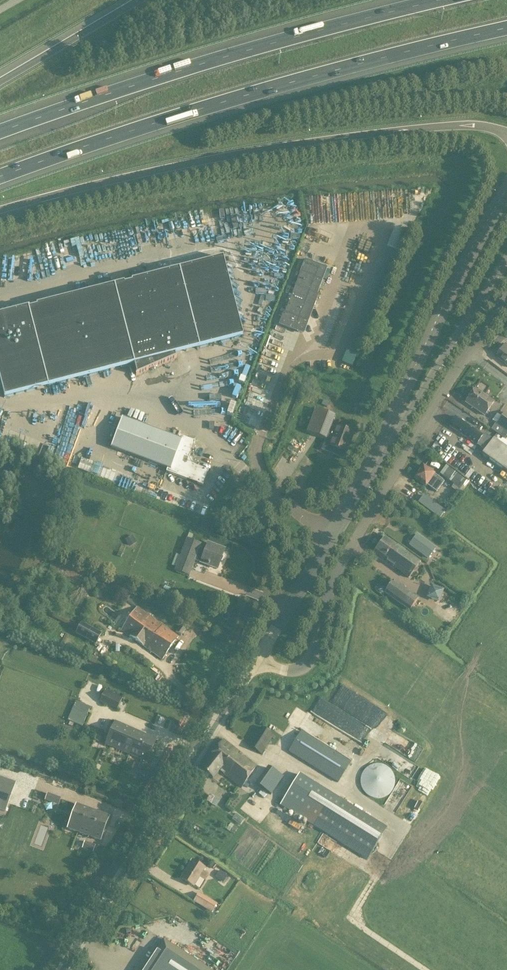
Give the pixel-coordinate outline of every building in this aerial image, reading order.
[(389,241),(387,247),(401,252),(404,246),(409,233),(394,228),(389,241)] [(0,315),(0,382),(4,398),(134,365),(136,375),(136,376),(177,358),(176,357),(176,358),(175,354),(243,337),(223,258),(0,315)] [(303,332),(327,269),(305,260),(281,324),(303,332)] [(496,357),(506,366),(506,346),(506,345),(502,348),(496,357)] [(484,416),(493,402),(475,389),(466,403),(484,416)] [(336,429),(331,427),(335,416),(316,409),(307,433),(326,440),(327,436),(333,438),(330,447),(346,453),(353,433),(337,427),(336,429)] [(497,425),(506,432),(506,414),(506,413),(505,413),(497,425)] [(479,442),(483,436),(468,427),(468,426),(456,417),(449,426),(462,435),(470,440),(477,445),(478,444),(479,442)] [(122,418),(111,448),(168,469),(166,472),(203,486),(209,471),(193,465),(190,458),(195,442),(180,436),(179,439),(122,418)] [(497,424),(496,423),(491,430),(504,439),(506,435),(506,432),(497,425),(497,424)] [(479,442),(478,444),(485,449),(493,439),(485,433),(483,436),(479,442)] [(494,438),(493,439),(485,449),(482,454),(506,473),(506,448),(494,438)] [(437,492),(439,489),(444,482),(439,478),(434,474),(423,466),(414,478),(425,486),(426,485),(437,492)] [(454,485),(460,489),(466,481),(446,466),(440,474),(454,485)] [(454,485),(451,488),(458,493),(460,489),(454,485)] [(488,487),(485,490),(492,495),(494,492),(488,487)] [(439,519),(445,512),(424,495),(418,503),(439,519)] [(256,530),(258,523),(250,519),(247,527),(256,530)] [(417,535),(410,545),(428,558),(435,548),(417,535)] [(129,546),(136,542),(132,536),(126,540),(129,546)] [(420,562),(385,537),(374,553),(408,578),(420,562)] [(217,569),(225,550),(208,543),(205,551),(199,549),(201,544),(191,540),(187,539),(175,571),(189,576),(195,561),(217,569)] [(410,611),(419,599),(394,581),(385,593),(410,611)] [(436,603),(441,590),(430,585),(424,598),(436,603)] [(129,619),(121,631),(162,660),(178,637),(137,608),(129,619)] [(96,645),(102,634),(82,624),(76,634),(96,645)] [(181,636),(185,630),(180,626),(176,632),(181,636)] [(345,698),(351,701),(354,695),(338,688),(331,701),(342,706),(345,698)] [(126,696),(109,689),(103,702),(120,710),(126,696)] [(77,702),(69,721),(75,723),(82,726),(90,708),(77,702)] [(315,702),(312,713),(334,721),(337,709),(315,702)] [(115,722),(105,745),(129,755),(139,732),(115,722)] [(261,754),(273,735),(262,728),(250,747),(261,754)] [(139,732),(129,755),(142,760),(137,773),(140,774),(146,777),(150,768),(145,766),(146,762),(147,762),(156,740),(139,732)] [(338,783),(351,762),(301,732),(289,752),(338,783)] [(223,740),(200,769),(213,779),(219,771),(236,750),(223,740)] [(236,750),(219,771),(241,789),(243,786),(247,788),(250,784),(246,781),(257,766),(236,750)] [(391,797),(392,766),(362,764),(361,795),(391,797)] [(256,784),(271,795),(282,778),(283,778),(268,767),(256,784)] [(387,829),(299,775),(280,805),(368,860),(387,829)] [(5,812),(15,784),(0,778),(0,810),(5,812)] [(16,783),(9,802),(34,811),(40,792),(16,783)] [(215,798),(216,797),(210,795),(206,802),(212,805),(215,798)] [(92,818),(107,823),(109,817),(77,805),(68,829),(87,836),(93,822),(91,821),(92,818)] [(100,841),(107,823),(92,818),(91,821),(93,822),(87,836),(100,841)] [(194,829),(200,834),(203,830),(196,825),(194,829)] [(93,852),(95,846),(85,842),(83,848),(93,852)] [(192,861),(181,879),(193,886),(199,877),(205,881),(209,875),(203,871),(205,869),(192,861)] [(221,881),(226,875),(220,871),(216,877),(221,881)] [(217,904),(199,893),(193,902),(212,913),(217,904)] [(163,939),(156,951),(159,953),(148,969),(145,968),(143,969),(210,969),(163,939)]
